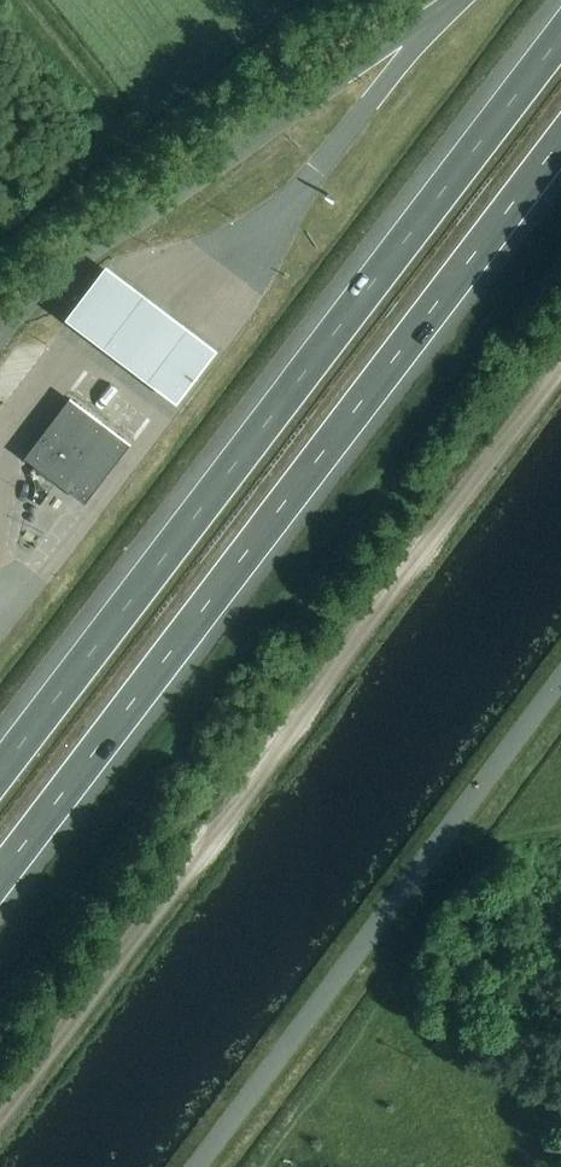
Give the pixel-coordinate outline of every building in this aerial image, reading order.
[(106,265),(65,320),(75,328),(112,355),(139,375),(166,396),(177,404),(218,349),(207,341),(182,322),(152,300),(116,273),(106,265)] [(70,402),(28,457),(63,484),(83,499),(125,444),(106,430),(70,402)]
